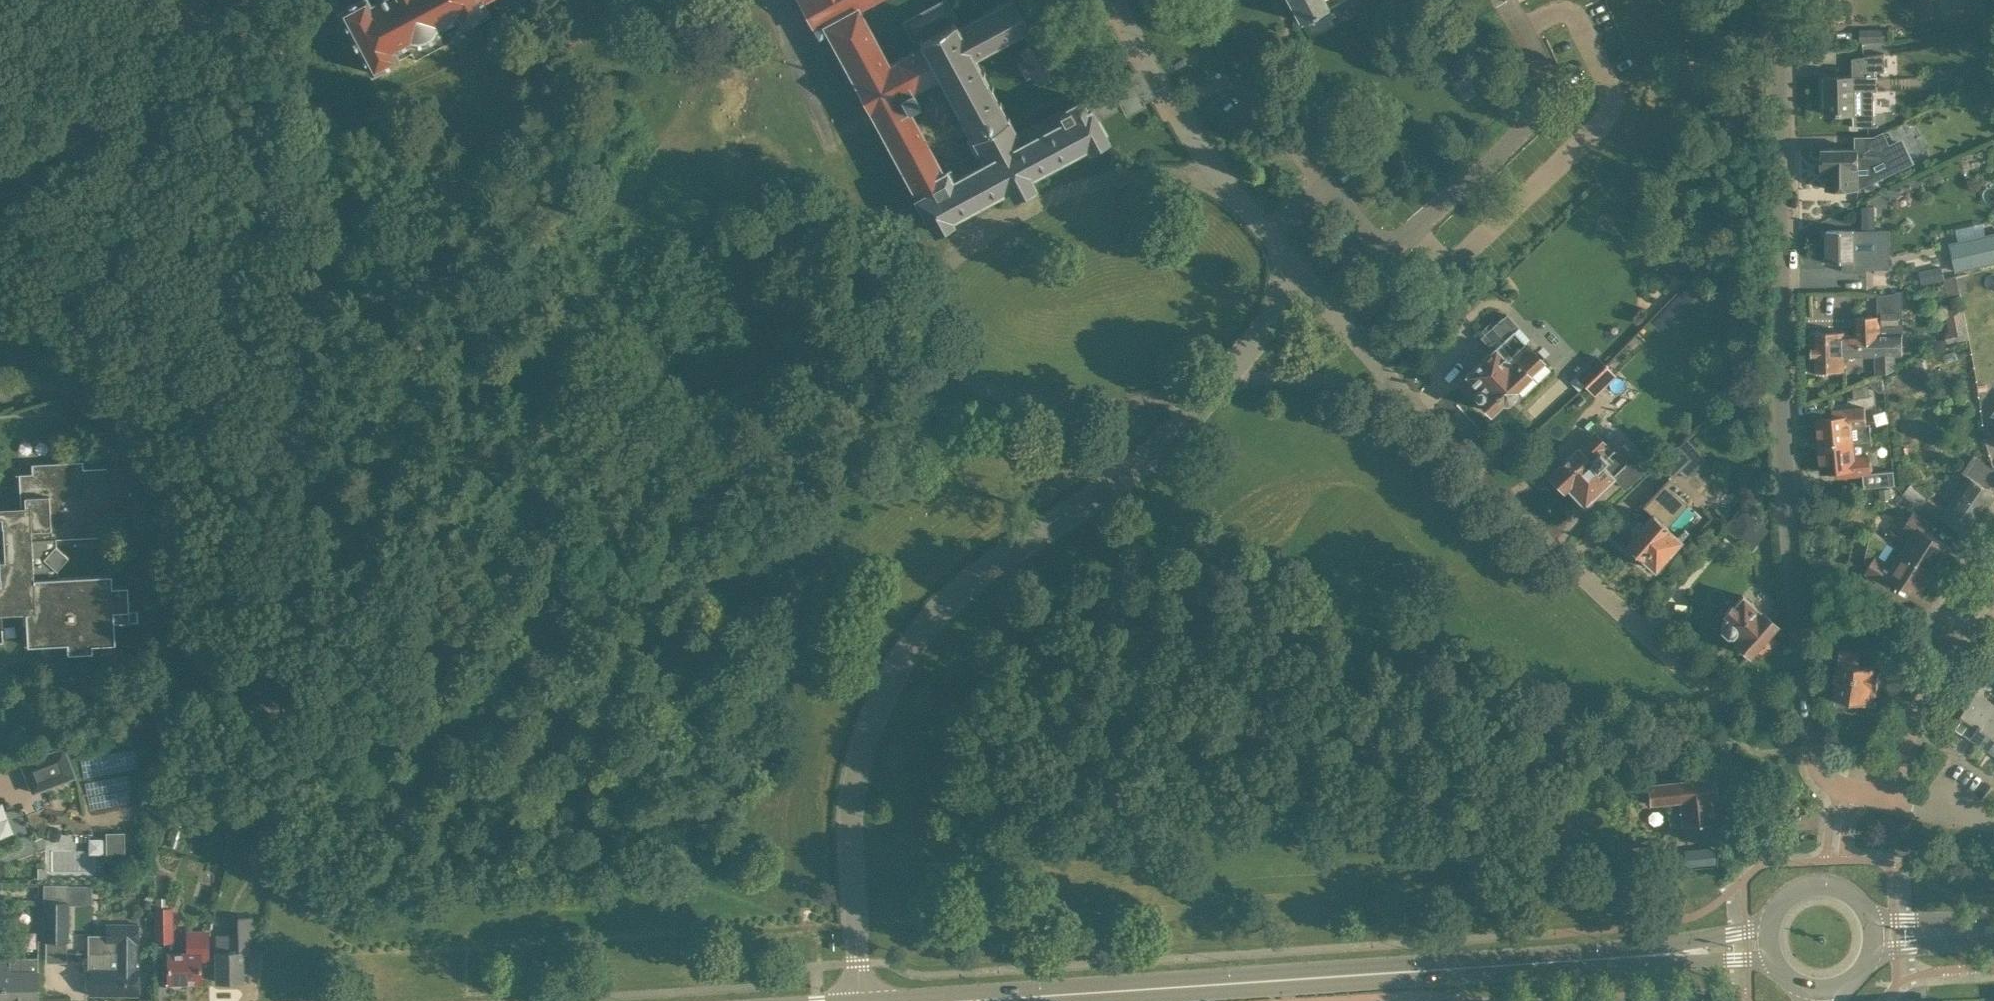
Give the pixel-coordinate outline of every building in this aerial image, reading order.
[(489,11),(483,0),(380,0),(372,4),(369,0),(359,0),(340,10),(368,63),(373,72),(402,57),(398,50),(411,43),(416,44),(420,44),(425,43),(429,42),(433,40),(437,37),(440,34),(442,30),(444,26),(457,19),(461,26),(489,11)] [(820,34),(828,30),(870,108),(863,112),(868,121),(870,124),(877,121),(919,198),(917,198),(935,231),(952,221),(951,219),(1009,187),(1014,196),(1034,185),(1030,176),(1089,145),(1090,147),(1107,138),(1097,119),(1123,105),(1127,113),(1144,104),(1142,100),(1149,96),(1136,72),(1086,99),(1085,97),(1068,106),(1068,105),(1016,133),(975,58),(1031,27),(1026,19),(1034,14),(1026,0),(1018,4),(1016,0),(1005,0),(961,24),(948,0),(940,0),(903,20),(918,47),(889,62),(859,6),(871,0),(801,0),(820,34)] [(1301,21),(1306,18),(1309,23),(1326,14),(1323,9),(1328,6),(1325,1),(1327,0),(1290,0),(1301,21)] [(1885,28),(1882,28),(1862,29),(1862,41),(1885,40),(1885,28)] [(1040,37),(1033,41),(1020,48),(1025,58),(1018,62),(1027,77),(1034,73),(1039,83),(1059,72),(1054,62),(1067,55),(1059,39),(1046,47),(1040,37)] [(1875,90),(1877,90),(1879,90),(1878,72),(1886,72),(1886,51),(1853,57),(1853,75),(1826,76),(1827,113),(1854,113),(1854,126),(1876,126),(1875,90)] [(1951,77),(1940,78),(1941,95),(1951,95),(1951,77)] [(1869,149),(1859,149),(1859,148),(1823,148),(1823,167),(1827,167),(1827,188),(1859,188),(1909,165),(1897,140),(1890,143),(1884,130),(1875,135),(1869,135),(1869,149)] [(1863,218),(1876,217),(1875,206),(1863,206),(1863,218)] [(1867,260),(1867,259),(1877,258),(1877,247),(1888,246),(1888,229),(1854,229),(1828,229),(1828,261),(1867,260)] [(1951,243),(1957,269),(1993,261),(1993,233),(1951,243)] [(1934,280),(1932,268),(1920,270),(1923,283),(1934,280)] [(1973,289),(1969,273),(1948,278),(1952,294),(1973,289)] [(1878,313),(1881,312),(1881,311),(1903,311),(1903,290),(1902,290),(1888,294),(1877,294),(1878,313)] [(1946,332),(1948,341),(1967,337),(1962,309),(1947,311),(1951,331),(1946,332)] [(1878,313),(1877,314),(1855,315),(1856,332),(1846,332),(1846,330),(1812,330),(1812,370),(1846,369),(1846,355),(1876,354),(1876,372),(1887,373),(1887,354),(1902,354),(1902,331),(1902,323),(1908,323),(1912,321),(1913,316),(1912,313),(1908,311),(1903,311),(1881,311),(1881,312),(1878,313)] [(1502,317),(1482,336),(1493,348),(1466,373),(1483,391),(1478,397),(1491,410),(1502,400),(1508,400),(1515,393),(1515,387),(1530,373),(1529,373),(1543,360),(1514,329),(1518,325),(1507,313),(1502,317)] [(1573,373),(1574,374),(1584,384),(1606,364),(1594,352),(1573,373)] [(1606,364),(1584,384),(1595,396),(1616,375),(1606,364)] [(1883,377),(1870,378),(1871,384),(1880,390),(1885,390),(1883,377)] [(1821,443),(1872,438),(1871,423),(1867,423),(1866,406),(1833,409),(1834,415),(1818,417),(1821,443)] [(1581,500),(1584,502),(1613,474),(1625,486),(1643,470),(1630,456),(1626,461),(1614,448),(1612,450),(1595,432),(1579,447),(1579,446),(1550,473),(1563,486),(1566,483),(1573,491),(1572,491),(1572,495),(1577,500),(1581,500)] [(1678,445),(1660,461),(1673,475),(1679,469),(1685,476),(1705,457),(1687,438),(1679,446),(1678,445)] [(1870,454),(1866,454),(1873,444),(1872,438),(1821,443),(1823,471),(1839,469),(1839,475),(1865,473),(1872,471),(1870,454)] [(1970,475),(1943,515),(1970,533),(1993,497),(1993,491),(1971,476),(1972,475),(1981,460),(1974,455),(1964,471),(1970,475)] [(56,538),(110,535),(110,523),(125,522),(125,509),(140,508),(138,476),(131,464),(84,467),(83,460),(31,463),(32,472),(18,473),(20,505),(0,506),(0,531),(3,526),(5,559),(0,560),(0,640),(3,640),(2,613),(26,612),(28,645),(68,643),(68,653),(93,652),(93,644),(116,643),(115,620),(138,619),(137,608),(129,608),(128,585),(113,585),(112,573),(59,576),(58,567),(69,556),(57,545),(56,538)] [(1635,533),(1626,544),(1641,557),(1642,556),(1655,568),(1657,566),(1661,566),(1666,560),(1665,556),(1680,540),(1667,528),(1668,528),(1667,527),(1687,506),(1674,494),(1678,490),(1669,481),(1654,497),(1644,507),(1653,516),(1644,525),(1640,521),(1632,530),(1635,533)] [(1928,497),(1910,483),(1902,493),(1920,507),(1928,497)] [(1891,487),(1881,488),(1882,498),(1892,497),(1891,487)] [(1741,506),(1724,526),(1751,548),(1768,528),(1741,506)] [(1906,530),(1897,544),(1935,567),(1949,545),(1925,530),(1931,521),(1914,511),(1903,527),(1906,530)] [(1865,560),(1870,563),(1865,570),(1873,575),(1890,586),(1895,577),(1919,592),(1935,567),(1897,544),(1896,545),(1872,530),(1865,560)] [(1815,570),(1830,572),(1832,557),(1817,555),(1815,570)] [(1814,587),(1813,594),(1812,596),(1813,597),(1827,598),(1828,589),(1826,589),(1818,588),(1814,587)] [(1745,653),(1747,651),(1749,652),(1776,622),(1762,610),(1761,611),(1743,594),(1733,605),(1731,604),(1724,611),(1728,614),(1720,623),(1721,629),(1727,634),(1732,634),(1737,638),(1735,640),(1737,642),(1735,644),(1745,653)] [(1838,680),(1834,707),(1869,712),(1872,685),(1879,686),(1881,671),(1874,670),(1875,666),(1860,664),(1861,651),(1841,648),(1836,680),(1838,680)] [(1993,702),(1977,691),(1954,725),(1975,739),(1993,711),(1993,702)] [(1993,752),(1993,711),(1975,739),(1993,752)] [(66,747),(22,762),(33,792),(76,776),(66,747)] [(84,753),(90,806),(137,800),(133,767),(139,766),(137,747),(84,753)] [(1717,806),(1713,803),(1712,795),(1716,795),(1713,775),(1649,783),(1651,801),(1668,800),(1671,823),(1682,822),(1683,823),(1714,819),(1714,816),(1717,812),(1717,806)] [(126,831),(106,831),(107,859),(126,859),(126,831)] [(104,853),(104,836),(93,836),(93,853),(104,853)] [(239,836),(236,849),(252,853),(255,840),(239,836)] [(1670,844),(1671,862),(1707,858),(1705,841),(1670,844)] [(39,878),(47,878),(47,867),(46,867),(39,867),(39,878)] [(44,883),(43,941),(69,941),(69,901),(68,901),(68,884),(44,883)] [(173,907),(170,907),(156,907),(154,907),(154,941),(173,941),(173,907)] [(237,934),(225,934),(217,934),(218,981),(243,980),(243,952),(256,952),(256,916),(237,916),(237,934)] [(139,969),(138,969),(138,942),(140,942),(141,923),(107,922),(107,943),(107,949),(90,948),(89,968),(91,968),(91,974),(91,994),(139,994),(139,969)] [(209,958),(208,938),(208,931),(188,931),(188,952),(169,952),(169,981),(202,981),(201,958),(209,958)] [(39,970),(39,956),(13,956),(10,958),(0,959),(0,1000),(39,1000),(39,970)]
